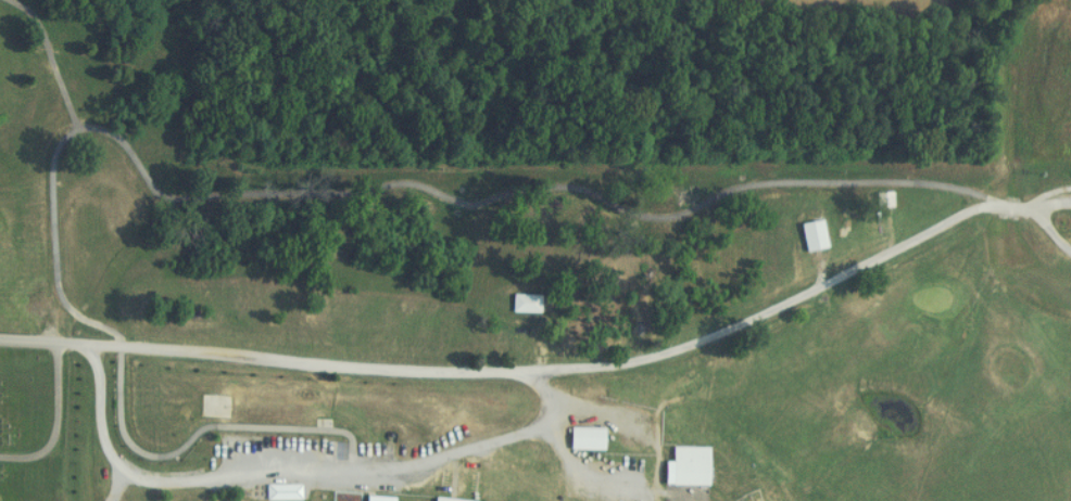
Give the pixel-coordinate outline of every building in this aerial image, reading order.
[(871,193),(870,207),(885,207),(885,194),(871,193)] [(821,248),(815,220),(794,224),(799,252),(821,248)] [(507,313),(535,313),(535,295),(507,295),(507,313)] [(225,396),(197,396),(197,417),(225,417),(225,396)] [(702,486),(702,447),(666,447),(666,486),(702,486)] [(260,500),(294,500),(294,485),(260,485),(260,500)]
